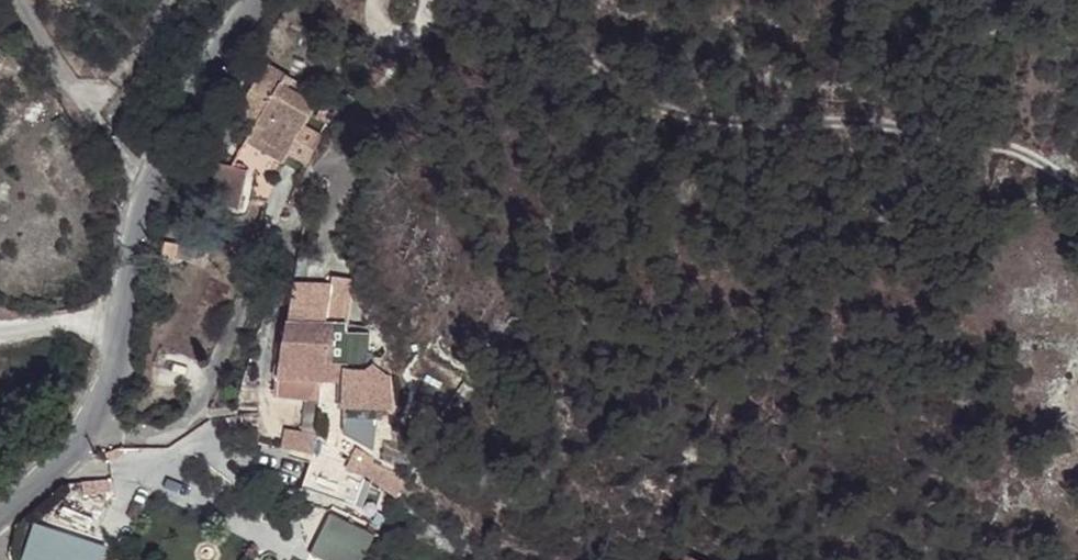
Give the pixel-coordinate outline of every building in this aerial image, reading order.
[(257,140),(287,156),(313,108),(279,87),(283,79),(262,67),(237,118),(254,126),(263,131),(257,140)] [(263,131),(254,126),(246,146),(253,149),(257,140),(263,131)] [(282,165),(287,156),(257,140),(253,149),(282,165)] [(280,170),(282,165),(253,149),(246,146),(243,149),(280,170)] [(273,176),(221,166),(213,205),(255,214),(268,215),(276,177),(273,176)] [(282,363),(333,365),(337,344),(340,326),(329,325),(333,290),(294,290),(282,363)] [(347,385),(349,374),(349,365),(333,365),(282,363),(280,379),(347,385)] [(387,370),(341,390),(340,411),(392,411),(393,371),(387,370)] [(347,386),(370,376),(349,374),(347,385),(347,386)] [(358,451),(352,466),(368,473),(374,458),(358,451)] [(344,477),(314,469),(310,488),(358,500),(368,473),(352,466),(344,477)] [(329,559),(361,559),(373,534),(329,513),(311,552),(329,559)] [(1029,559),(1007,549),(1002,559),(1028,559),(1029,559)]
